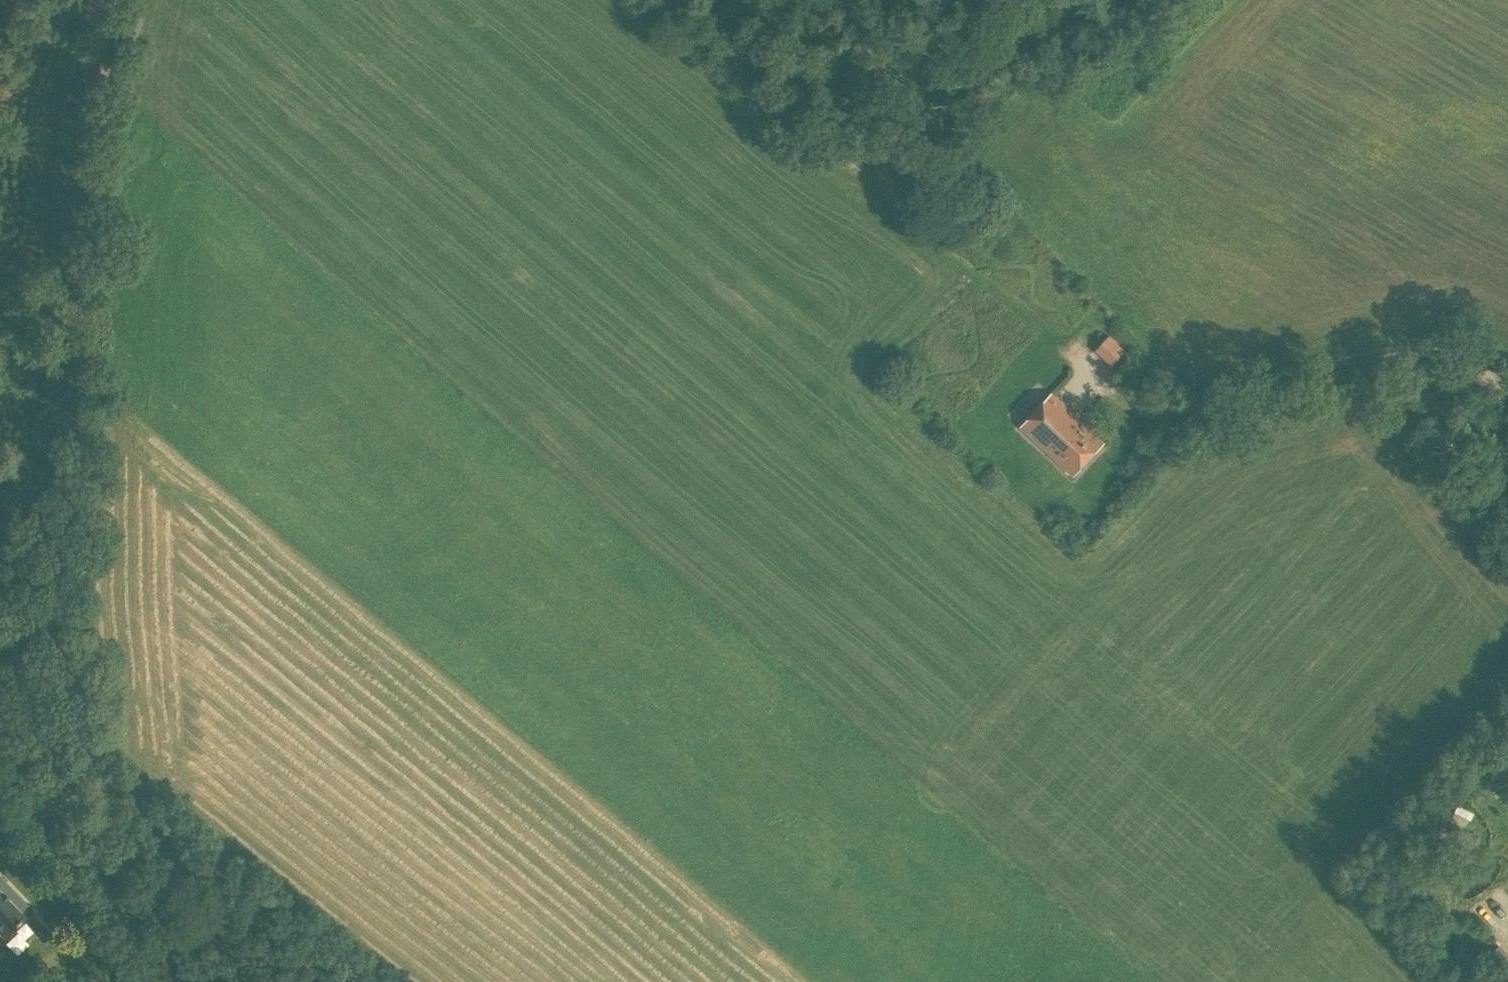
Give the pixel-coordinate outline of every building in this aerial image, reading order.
[(1105,339),(1100,356),(1122,362),(1127,345),(1105,339)] [(1073,474),(1102,443),(1052,396),(1023,427),(1073,474)] [(31,908),(0,876),(0,931),(3,934),(31,908)] [(50,934),(44,941),(57,953),(63,946),(50,934)]
